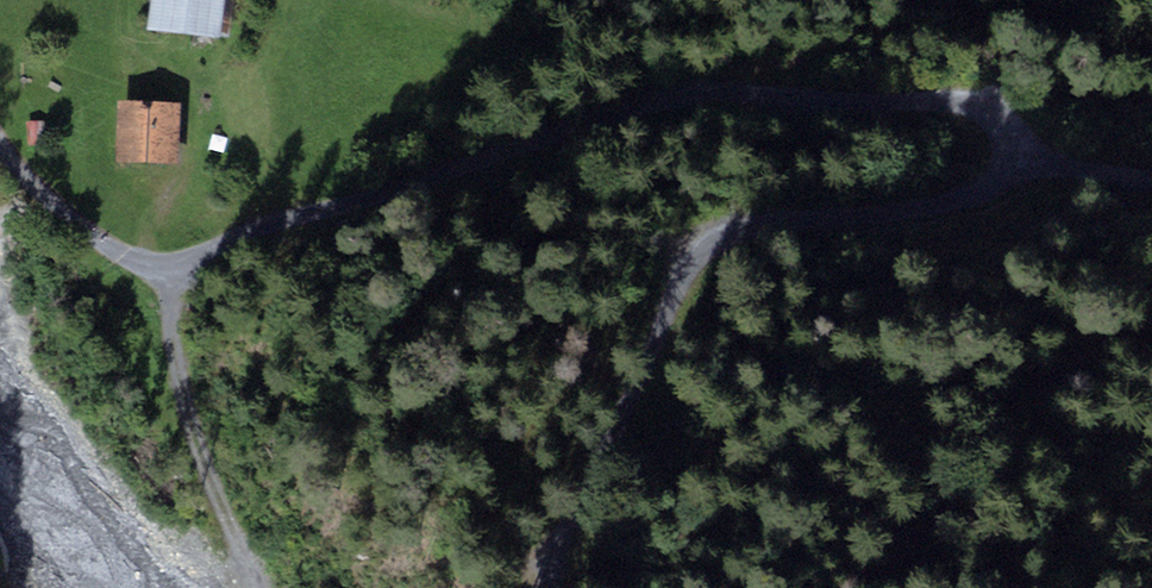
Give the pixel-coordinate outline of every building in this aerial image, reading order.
[(150,31),(205,41),(213,0),(156,0),(150,31)] [(186,115),(124,110),(120,168),(182,172),(186,115)]
